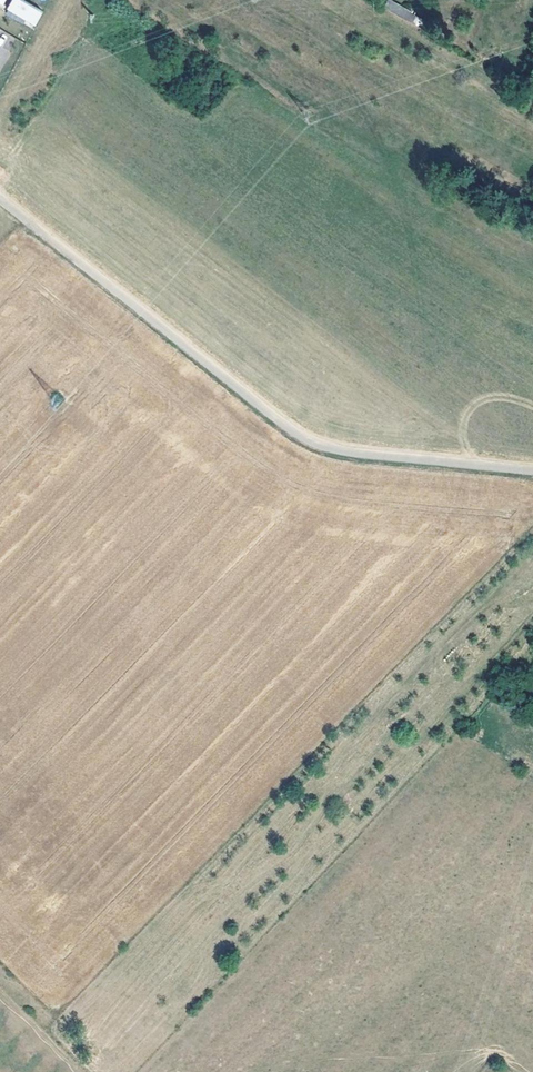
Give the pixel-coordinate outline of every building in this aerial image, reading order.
[(12,8),(39,23),(46,11),(27,0),(17,0),(12,8)] [(384,6),(398,14),(401,5),(393,0),(388,0),(384,6)] [(401,5),(398,14),(407,19),(411,12),(412,11),(401,5)] [(411,12),(407,19),(413,23),(417,16),(411,12)]
